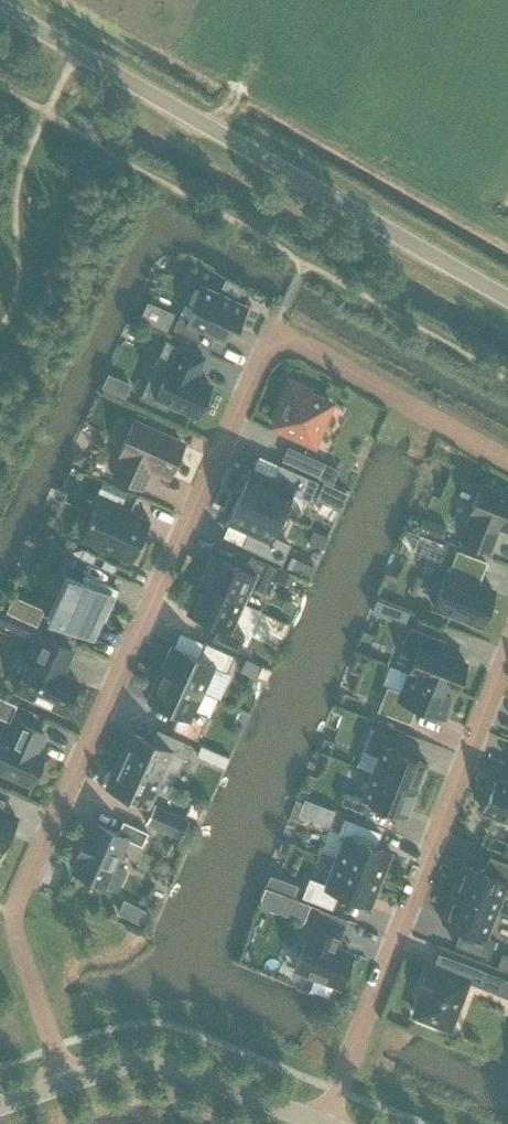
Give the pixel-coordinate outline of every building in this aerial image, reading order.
[(237,327),(246,307),(199,286),(190,306),(194,308),(188,320),(179,316),(173,330),(209,346),(213,336),(224,340),(231,324),(237,327)] [(142,318),(166,328),(172,314),(148,304),(142,318)] [(164,354),(144,399),(166,409),(169,403),(197,415),(211,385),(193,377),(196,370),(198,370),(204,357),(180,347),(174,359),(164,354)] [(124,397),(130,385),(122,381),(116,393),(124,397)] [(310,390),(289,381),(280,402),(283,403),(273,426),(313,444),(331,403),(309,393),(310,390)] [(184,445),(169,438),(133,423),(120,453),(124,455),(114,476),(142,489),(151,467),(171,475),(184,445)] [(72,462),(80,465),(84,457),(80,456),(74,458),(72,462)] [(250,470),(239,495),(280,513),(290,491),(309,500),(317,482),(280,465),(273,481),(250,470)] [(99,494),(120,503),(124,492),(103,483),(99,494)] [(480,485),(469,514),(471,515),(461,541),(489,552),(499,526),(507,529),(507,496),(480,485)] [(280,513),(239,495),(228,519),(251,529),(244,545),(281,562),(289,544),(270,535),(280,513)] [(150,520),(100,497),(81,539),(131,562),(150,520)] [(428,535),(422,550),(442,557),(448,543),(428,535)] [(486,562),(457,551),(448,573),(447,573),(434,606),(481,625),(494,591),(477,585),(486,562)] [(212,555),(199,583),(243,603),(250,587),(264,593),(276,567),(250,556),(244,570),(212,555)] [(81,582),(66,575),(66,577),(70,579),(54,617),(49,615),(48,616),(93,637),(101,618),(105,619),(118,590),(84,574),(81,582)] [(245,636),(231,630),(243,603),(199,583),(186,612),(219,626),(212,640),(238,652),(245,636)] [(21,618),(36,624),(42,610),(28,604),(21,618)] [(441,638),(410,626),(400,651),(415,657),(409,673),(455,690),(466,663),(436,651),(441,638)] [(61,674),(72,650),(42,637),(31,661),(29,660),(16,690),(64,712),(77,681),(61,674)] [(171,645),(159,673),(203,693),(215,667),(227,672),(234,655),(205,642),(198,657),(171,645)] [(251,675),(256,664),(242,658),(238,669),(251,675)] [(203,693),(159,673),(146,700),(179,715),(172,729),(196,739),(207,715),(195,710),(203,693)] [(455,690),(409,673),(402,691),(387,686),(377,711),(410,724),(417,707),(445,718),(455,690)] [(0,698),(0,715),(8,718),(15,704),(0,698)] [(19,722),(11,742),(1,737),(0,739),(0,771),(31,785),(44,757),(32,751),(34,746),(38,747),(44,734),(19,722)] [(397,739),(370,728),(365,741),(382,748),(373,772),(417,789),(427,763),(392,751),(397,739)] [(121,755),(119,760),(160,779),(172,784),(184,757),(187,758),(193,745),(170,734),(164,747),(132,732),(122,754),(120,753),(119,755),(121,755)] [(160,779),(119,760),(117,765),(115,764),(114,766),(116,767),(107,788),(148,807),(160,779)] [(417,789),(373,772),(363,797),(346,791),(341,804),(368,815),(373,802),(407,815),(417,789)] [(497,779),(484,813),(507,822),(507,783),(497,779)] [(0,798),(0,848),(2,849),(16,817),(0,810),(5,800),(0,798)] [(190,819),(155,803),(146,823),(180,839),(190,819)] [(375,830),(345,817),(338,833),(344,836),(334,861),(381,880),(392,853),(376,846),(377,844),(371,841),(375,830)] [(78,859),(73,870),(106,885),(118,891),(127,870),(116,864),(127,839),(142,845),(148,832),(123,821),(118,833),(94,822),(89,834),(86,833),(76,857),(78,859)] [(490,855),(485,867),(479,870),(463,864),(452,892),(497,910),(507,882),(507,863),(490,855)] [(381,880),(334,861),(325,884),(309,877),(302,897),(332,908),(337,894),(370,907),(381,880)] [(497,910),(452,892),(441,921),(457,927),(459,933),(455,945),(488,958),(495,941),(486,938),(497,910)] [(143,927),(149,914),(127,904),(121,917),(143,927)] [(307,937),(295,968),(340,986),(352,955),(336,949),(345,926),(316,915),(307,937)] [(507,970),(507,969),(507,955),(503,953),(498,966),(507,970)] [(453,975),(429,965),(421,985),(425,986),(414,1014),(432,1021),(431,1023),(451,1031),(458,1011),(456,1011),(467,982),(482,988),(485,980),(488,972),(459,960),(453,975)] [(485,980),(482,988),(495,992),(500,976),(488,972),(485,980)]
